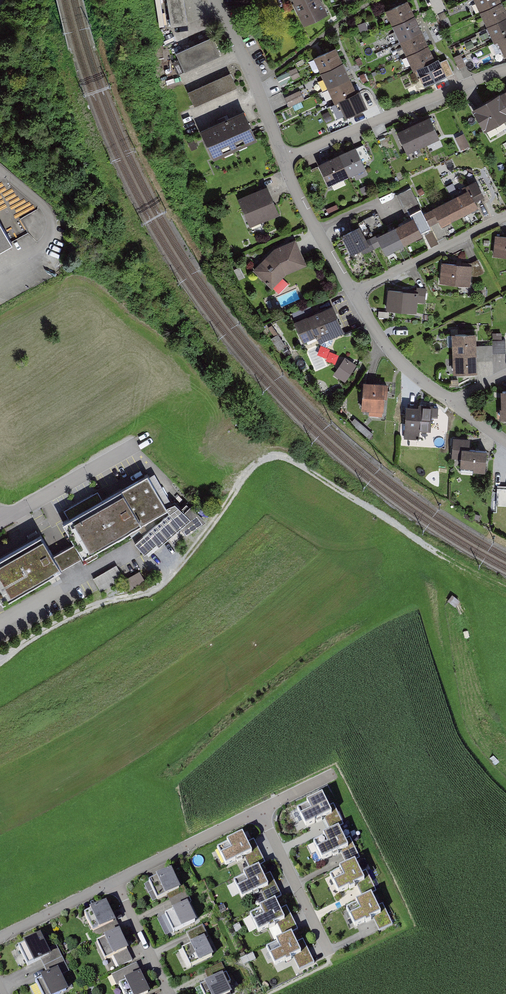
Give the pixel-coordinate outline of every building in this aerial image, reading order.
[(171,27),(188,24),(184,0),(167,0),(171,27)] [(320,0),(293,0),(306,26),(328,16),(320,0)] [(392,24),(414,13),(408,0),(403,0),(385,8),(392,24)] [(432,15),(446,10),(442,0),(427,0),(432,15)] [(480,10),(501,0),(475,0),(480,10)] [(505,17),(505,10),(501,0),(480,10),(487,26),(505,17)] [(399,39),(421,29),(414,13),(392,24),(399,39)] [(494,41),(497,39),(505,35),(505,17),(487,26),(494,41)] [(399,39),(406,54),(428,44),(421,29),(399,39)] [(175,51),(184,71),(220,54),(211,35),(175,51)] [(497,39),(504,54),(505,53),(505,35),(497,39)] [(416,68),(435,59),(428,44),(406,54),(413,69),(416,68)] [(313,55),(321,71),(343,61),(336,45),(313,55)] [(460,53),(453,56),(459,68),(466,65),(460,53)] [(447,57),(440,60),(446,73),(445,73),(446,76),(454,73),(447,57)] [(435,59),(416,68),(423,83),(445,73),(446,73),(440,60),(439,58),(435,59)] [(328,87),(350,77),(343,61),(321,71),(328,87)] [(298,69),(278,77),(282,85),(301,76),(298,69)] [(230,72),(188,91),(195,106),(237,87),(230,72)] [(328,87),(335,102),(338,101),(357,92),(350,77),(328,87)] [(290,106),(306,99),(302,90),(285,96),(290,106)] [(357,92),(338,101),(345,116),(367,106),(361,91),(357,92)] [(471,108),(485,130),(505,118),(505,102),(500,92),(500,91),(471,108)] [(243,108),(200,128),(213,158),(257,139),(243,108)] [(341,109),(324,113),(327,123),(343,119),(341,109)] [(430,115),(413,122),(423,144),(440,136),(430,115)] [(397,130),(407,151),(423,144),(413,122),(397,130)] [(339,152),(349,174),(365,167),(355,145),(339,152)] [(319,162),(329,184),(349,174),(339,152),(319,162)] [(476,199),(485,195),(476,178),(465,184),(467,188),(469,187),(476,199)] [(267,185),(237,197),(250,226),(279,213),(267,185)] [(396,195),(406,215),(421,207),(411,187),(396,195)] [(467,188),(450,197),(460,215),(479,205),(476,199),(469,187),(467,188)] [(439,220),(441,225),(460,215),(450,197),(432,206),(433,208),(439,220)] [(439,220),(433,208),(414,217),(421,230),(439,220)] [(366,218),(370,233),(383,229),(380,214),(366,218)] [(413,216),(395,225),(404,244),(423,234),(421,230),(414,217),(413,216)] [(12,243),(0,222),(0,249),(12,243)] [(341,233),(351,253),(360,248),(370,243),(367,238),(360,224),(341,233)] [(381,244),(386,253),(404,244),(395,225),(376,235),(381,244)] [(381,244),(376,235),(376,234),(367,238),(370,243),(360,248),(363,254),(381,244)] [(495,235),(493,256),(505,257),(505,236),(495,235)] [(274,246),(252,269),(272,288),(286,274),(307,265),(295,237),(274,246)] [(471,264),(441,262),(440,283),(470,285),(471,277),(483,272),(478,260),(471,264)] [(417,301),(425,302),(426,287),(416,286),(416,291),(418,291),(417,301)] [(388,288),(386,309),(416,312),(417,301),(418,291),(416,291),(388,288)] [(332,303),(293,320),(303,342),(304,342),(310,339),(316,336),(319,343),(345,331),(332,303)] [(452,352),(477,351),(476,345),(476,331),(451,332),(452,352)] [(505,352),(505,339),(492,340),(492,344),(492,353),(505,352)] [(492,344),(476,345),(477,351),(477,360),(492,359),(492,353),(492,344)] [(452,352),(453,372),(477,371),(477,360),(477,351),(452,352)] [(345,356),(333,373),(345,381),(357,364),(345,356)] [(363,380),(361,409),(369,410),(369,415),(382,416),(382,410),(383,411),(385,382),(363,380)] [(439,409),(407,408),(406,439),(417,439),(417,431),(431,431),(431,424),(439,424),(439,409)] [(472,441),(454,440),(452,460),(461,461),(461,467),(475,468),(475,472),(487,473),(488,451),(471,451),(472,441)] [(0,559),(0,577),(11,596),(165,509),(172,506),(153,472),(63,523),(75,544),(53,556),(41,536),(0,559)] [(172,506),(165,509),(169,514),(135,544),(149,558),(180,529),(186,535),(197,527),(175,503),(172,506)] [(116,566),(93,578),(100,591),(123,579),(116,566)] [(306,826),(323,817),(330,830),(343,824),(333,804),(328,806),(322,794),(296,807),(306,826)] [(327,854),(343,846),(349,858),(365,850),(351,821),(319,836),(327,854)] [(230,863),(245,855),(252,866),(267,857),(252,829),(221,846),(230,863)] [(345,889),(360,880),(367,891),(382,883),(367,855),(336,872),(345,889)] [(246,896),(261,887),(267,898),(283,890),(268,862),(237,879),(246,896)] [(172,871),(149,882),(158,901),(181,890),(172,871)] [(235,881),(227,885),(234,897),(241,893),(235,881)] [(363,921),(378,912),(384,924),(400,915),(385,887),(354,904),(363,921)] [(265,926),(280,918),(286,929),(302,920),(286,892),(255,909),(265,926)] [(106,904),(87,914),(96,934),(116,925),(106,904)] [(188,904),(165,915),(174,934),(197,923),(188,904)] [(281,962),(296,953),(302,965),(318,956),(302,928),(272,945),(281,962)] [(120,934),(99,943),(111,971),(132,961),(120,934)] [(20,947),(30,967),(41,961),(48,975),(40,979),(47,993),(66,993),(69,992),(62,978),(70,973),(57,947),(49,951),(42,937),(20,947)] [(205,939),(182,950),(191,968),(214,958),(205,939)] [(21,967),(28,963),(23,954),(16,957),(21,967)] [(116,976),(124,993),(147,993),(149,993),(137,967),(116,976)] [(199,985),(204,993),(229,993),(232,993),(223,974),(199,985)]
